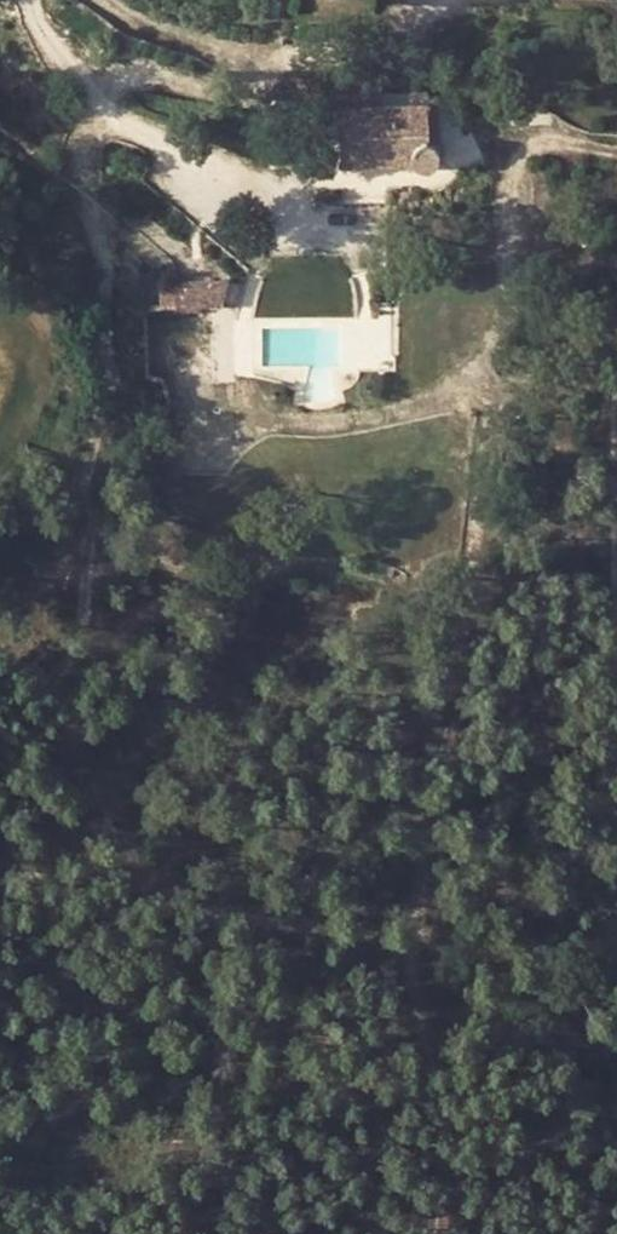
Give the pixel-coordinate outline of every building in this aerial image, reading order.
[(340,167),(403,165),(403,158),(406,152),(409,146),(415,143),(421,141),(427,142),(427,140),(425,104),(372,104),(370,71),(328,71),(328,76),(328,106),(340,106),(340,167)] [(437,102),(425,104),(427,140),(439,139),(437,102)] [(433,144),(427,142),(421,141),(415,143),(409,146),(406,152),(403,158),(403,165),(405,171),(409,175),(414,179),(420,181),(427,181),(433,179),(437,174),(441,169),(442,163),(442,157),(441,154),(438,149),(433,144)] [(176,288),(158,288),(158,308),(230,307),(230,279),(176,279),(176,288)]
